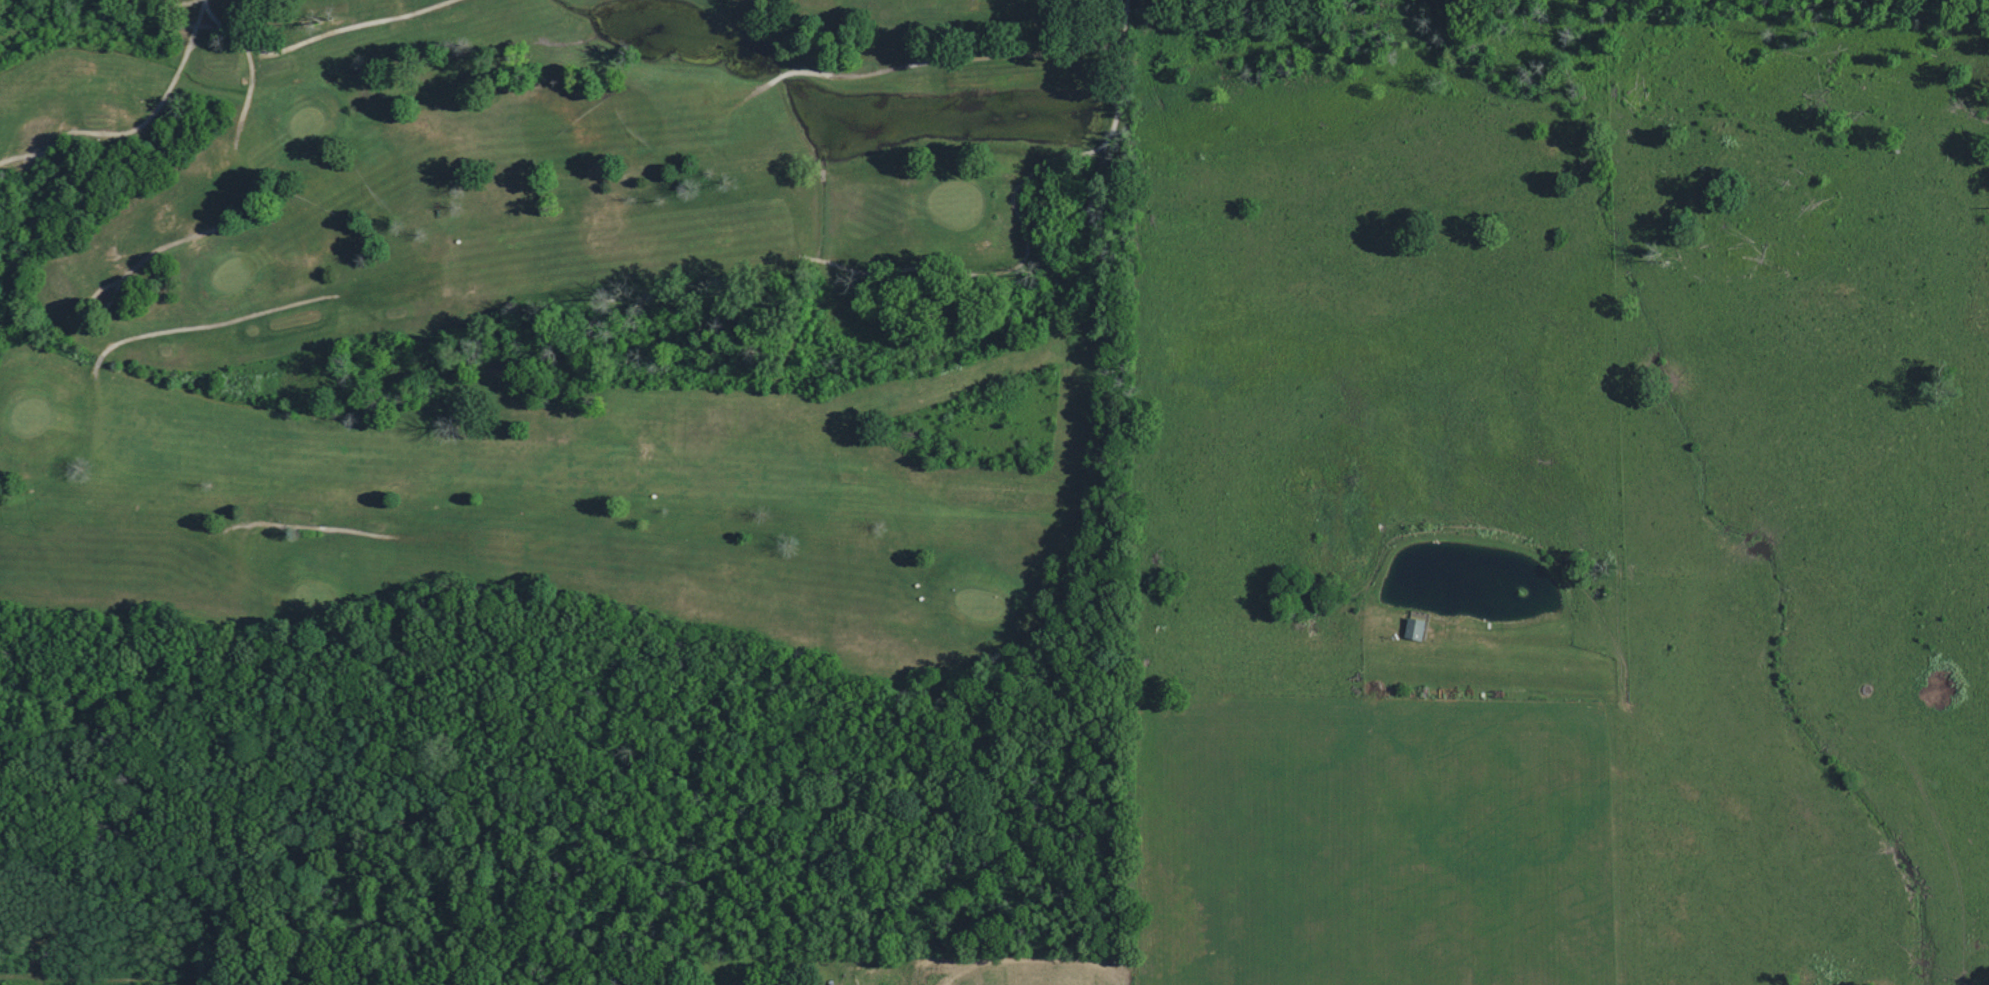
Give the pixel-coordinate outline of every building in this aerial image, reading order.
[(1403,639),(1420,640),(1422,619),(1405,618),(1403,639)]
